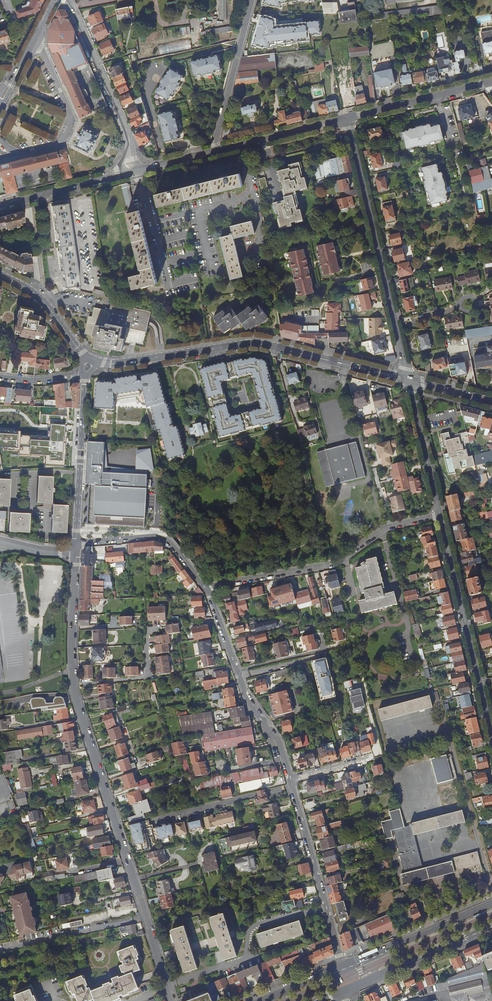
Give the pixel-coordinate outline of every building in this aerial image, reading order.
[(43,2),(38,0),(27,0),(26,0),(29,2),(28,5),(27,4),(27,5),(15,11),(18,17),(18,18),(38,11),(43,2)] [(263,4),(280,9),(281,4),(309,0),(264,0),(263,4)] [(339,12),(338,1),(323,2),(324,13),(339,12)] [(358,21),(355,2),(348,3),(349,10),(340,12),(340,14),(341,23),(341,24),(358,21)] [(441,5),(397,11),(398,16),(415,14),(429,13),(429,15),(442,14),(441,5)] [(131,13),(134,12),(133,6),(116,10),(117,16),(118,20),(123,19),(122,15),(131,13)] [(54,55),(65,50),(81,43),(75,30),(69,19),(68,19),(68,15),(65,10),(60,10),(57,15),(57,19),(56,19),(49,30),(49,45),(54,55)] [(92,27),(92,26),(102,22),(104,21),(100,12),(88,17),(92,27)] [(277,17),(261,14),(253,44),(271,48),(272,44),(311,40),(311,34),(321,34),(320,20),(308,21),(307,20),(304,21),(303,18),(277,20),(277,17)] [(102,22),(92,26),(93,29),(97,39),(109,34),(104,24),(103,24),(102,22)] [(180,28),(181,36),(190,34),(189,27),(180,28)] [(201,32),(202,36),(217,34),(223,33),(222,28),(206,31),(201,32)] [(178,29),(140,35),(141,43),(180,37),(178,29)] [(9,41),(5,30),(0,32),(0,44),(9,41)] [(239,30),(234,31),(229,32),(229,36),(230,39),(237,38),(239,30)] [(190,39),(159,45),(161,56),(192,49),(190,39)] [(100,45),(104,55),(114,51),(110,40),(100,45)] [(485,54),(491,52),(491,41),(483,43),(485,54)] [(70,61),(85,53),(81,43),(65,50),(70,61)] [(351,57),(370,55),(369,46),(349,48),(351,57)] [(454,69),(455,74),(462,73),(459,62),(462,59),(467,58),(465,49),(455,51),(456,60),(452,60),(453,64),(454,69)] [(65,50),(54,55),(67,85),(68,85),(78,108),(82,117),(93,112),(89,104),(80,85),(81,84),(80,83),(79,84),(78,81),(79,80),(79,79),(78,80),(70,61),(65,50)] [(194,76),(196,76),(201,74),(201,75),(205,74),(212,73),(216,72),(216,71),(221,70),(222,69),(219,54),(214,56),(209,57),(191,61),(194,76)] [(276,69),(275,54),(268,55),(263,55),(248,57),(242,57),(235,86),(259,82),(258,71),(276,69)] [(454,69),(453,64),(451,64),(450,58),(445,59),(445,56),(444,56),(439,58),(439,56),(437,57),(440,73),(453,70),(452,70),(454,69)] [(402,85),(413,83),(409,61),(406,62),(406,64),(402,64),(404,74),(401,75),(402,85)] [(355,89),(355,86),(354,77),(353,77),(351,64),(342,66),(343,69),(349,68),(352,90),(355,89)] [(110,69),(114,78),(123,74),(133,69),(133,67),(122,72),(119,65),(110,69)] [(169,100),(170,98),(171,95),(172,94),(173,94),(176,91),(179,84),(181,81),(180,81),(181,79),(183,76),(184,74),(179,72),(176,70),(171,67),(165,76),(162,82),(156,92),(161,95),(164,97),(169,100)] [(393,67),(374,73),(378,87),(382,86),(382,88),(393,85),(392,83),(396,82),(393,67)] [(428,88),(432,87),(431,81),(439,80),(438,72),(437,72),(437,69),(435,68),(429,69),(428,71),(428,74),(429,82),(427,82),(428,88)] [(415,83),(425,81),(423,71),(412,73),(413,75),(414,75),(415,83)] [(127,83),(123,74),(114,78),(113,78),(117,87),(126,83),(127,83)] [(271,89),(280,88),(278,79),(269,81),(271,89)] [(126,83),(117,87),(120,93),(129,90),(126,83)] [(357,102),(357,104),(367,102),(363,85),(355,86),(355,89),(356,93),(357,102)] [(342,106),(357,102),(356,93),(351,94),(348,94),(349,95),(340,98),(342,106)] [(120,98),(124,105),(133,101),(130,94),(120,98)] [(321,115),(329,113),(327,102),(326,99),(314,101),(317,113),(320,112),(321,115)] [(331,101),(327,102),(329,113),(339,111),(337,100),(333,101),(333,100),(331,100),(331,101)] [(253,115),(254,113),(259,111),(257,103),(241,107),(243,115),(249,114),(251,115),(253,115)] [(288,124),(303,120),(301,112),(299,104),(295,105),(297,111),(297,112),(296,113),(295,113),(294,113),(294,114),(294,115),(286,116),(288,124)] [(127,109),(132,120),(140,116),(140,115),(136,105),(127,109)] [(472,106),(458,109),(461,120),(474,117),(472,106)] [(158,114),(159,119),(160,124),(161,126),(165,142),(175,139),(180,138),(179,137),(178,131),(179,131),(178,127),(176,121),(175,117),(174,117),(173,112),(172,110),(158,114)] [(274,127),(288,124),(286,116),(285,111),(279,112),(280,117),(279,117),(280,120),(273,122),(274,127)] [(132,120),(130,120),(133,125),(135,124),(136,126),(141,124),(139,120),(142,119),(140,116),(132,120)] [(431,144),(440,141),(443,139),(444,139),(440,124),(431,126),(430,124),(424,125),(416,128),(409,130),(409,131),(403,132),(403,133),(405,140),(408,150),(409,150),(414,149),(421,147),(421,148),(432,145),(431,144)] [(225,128),(223,134),(232,132),(230,126),(225,128)] [(97,138),(96,137),(98,134),(83,127),(80,134),(79,134),(77,139),(74,146),(88,153),(90,149),(91,150),(97,138)] [(381,127),(368,130),(371,140),(383,137),(381,127)] [(136,135),(140,145),(150,141),(145,131),(136,135)] [(312,137),(314,143),(315,147),(325,145),(322,134),(312,137)] [(4,176),(8,194),(19,192),(15,174),(34,169),(34,170),(35,169),(60,162),(60,163),(69,160),(66,149),(57,151),(57,152),(32,158),(12,163),(0,166),(0,177),(4,176)] [(372,156),(371,156),(374,169),(383,167),(380,154),(372,156)] [(314,163),(317,180),(353,171),(349,155),(339,157),(337,158),(314,163)] [(69,162),(59,165),(63,180),(73,177),(70,166),(69,162)] [(298,206),(295,194),(297,194),(296,191),(308,188),(305,177),(302,178),(301,175),(303,174),(300,162),(289,165),(290,168),(278,171),(281,182),(282,181),(286,196),(285,197),(285,200),(274,203),(276,213),(280,213),(281,216),(279,216),(282,228),(292,226),(292,222),(303,220),(301,209),(297,210),(296,207),(298,206)] [(440,202),(447,201),(449,200),(447,194),(448,193),(446,186),(444,178),(442,172),(440,172),(437,163),(422,167),(423,171),(426,181),(424,181),(427,192),(428,191),(430,198),(431,203),(431,205),(440,202)] [(472,184),(491,179),(487,165),(469,170),(472,184)] [(377,179),(385,177),(385,176),(393,174),(392,170),(376,174),(377,179)] [(212,181),(215,193),(243,186),(243,184),(241,179),(240,174),(230,176),(212,181)] [(8,194),(4,176),(0,177),(0,181),(4,195),(8,194)] [(385,178),(385,177),(377,179),(376,179),(379,191),(388,189),(386,181),(385,178)] [(350,190),(349,183),(350,183),(349,178),(338,181),(339,184),(337,184),(339,190),(340,189),(341,192),(350,190)] [(491,179),(472,184),(474,192),(491,187),(491,179)] [(187,200),(215,193),(212,181),(184,188),(187,200)] [(128,183),(121,185),(127,208),(130,208),(131,207),(131,209),(130,210),(131,211),(139,209),(138,205),(134,206),(130,189),(130,185),(128,183)] [(180,202),(187,200),(184,188),(156,195),(159,207),(180,202)] [(352,196),(334,201),(336,209),(341,208),(342,212),(343,212),(348,211),(349,210),(349,207),(354,206),(352,196)] [(391,201),(382,203),(387,224),(396,222),(391,201)] [(65,288),(79,286),(68,204),(54,206),(65,288)] [(134,289),(141,287),(153,284),(158,283),(157,279),(155,271),(154,267),(139,210),(130,213),(129,212),(127,212),(128,213),(127,213),(141,270),(142,270),(143,273),(141,274),(130,277),(134,289)] [(5,228),(6,230),(23,225),(22,223),(25,223),(26,222),(25,221),(23,211),(0,217),(0,229),(5,228)] [(229,235),(221,237),(229,271),(231,279),(244,276),(242,268),(243,268),(243,266),(241,265),(237,248),(238,247),(238,245),(236,244),(234,238),(248,235),(255,233),(252,221),(231,226),(233,233),(230,233),(231,235),(229,235)] [(393,248),(402,246),(401,242),(402,241),(400,233),(390,236),(392,244),(393,248)] [(325,274),(341,271),(338,261),(334,243),(318,246),(320,253),(319,253),(321,260),(322,264),(323,268),(325,274)] [(31,256),(30,254),(27,254),(27,253),(21,253),(19,257),(17,255),(10,251),(10,252),(7,250),(0,247),(0,261),(21,272),(33,271),(31,257),(31,256)] [(403,248),(393,251),(395,262),(405,259),(403,248)] [(300,297),(316,294),(306,249),(290,253),(300,297)] [(397,279),(401,278),(401,277),(412,274),(411,268),(410,268),(409,263),(398,265),(399,270),(399,273),(392,275),(393,280),(397,279)] [(458,277),(459,285),(467,283),(467,284),(473,283),(473,282),(480,280),(478,270),(465,273),(465,276),(458,277)] [(451,276),(434,279),(436,289),(444,287),(444,288),(453,286),(451,276)] [(372,277),(362,279),(365,290),(374,288),(372,277)] [(402,293),(414,290),(411,278),(400,281),(402,293)] [(348,297),(345,283),(339,285),(342,298),(348,297)] [(103,297),(106,297),(106,292),(98,290),(94,289),(93,294),(103,297)] [(370,292),(360,294),(362,310),(372,309),(370,292)] [(404,299),(407,312),(416,310),(412,297),(404,299)] [(110,312),(106,311),(106,310),(101,309),(95,308),(93,317),(89,316),(89,317),(88,323),(85,334),(97,337),(95,345),(95,346),(95,348),(108,351),(109,351),(110,351),(111,352),(112,348),(122,351),(124,344),(128,328),(137,331),(146,333),(147,332),(148,326),(149,324),(149,322),(150,320),(150,318),(151,313),(151,312),(112,303),(110,312)] [(251,307),(238,316),(233,309),(226,314),(224,311),(214,318),(224,333),(231,328),(232,329),(242,322),(247,329),(250,327),(251,329),(258,324),(259,326),(269,319),(260,305),(253,310),(251,307)] [(17,320),(17,321),(16,325),(15,325),(13,333),(19,334),(19,336),(33,339),(34,338),(43,339),(45,326),(38,324),(39,316),(30,314),(31,309),(20,307),(17,320)] [(455,317),(445,319),(447,329),(464,326),(462,315),(455,317)] [(383,325),(382,325),(380,325),(380,322),(382,322),(382,319),(369,319),(370,335),(380,335),(382,334),(382,331),(383,331),(383,325)] [(282,337),(300,341),(299,332),(285,328),(286,323),(280,322),(282,337)] [(491,335),(491,326),(465,330),(466,338),(467,339),(491,335)] [(329,349),(329,342),(329,332),(299,332),(300,341),(318,346),(319,339),(325,339),(326,348),(329,349)] [(329,332),(329,342),(336,342),(336,340),(348,340),(348,338),(348,336),(348,332),(331,332),(329,332)] [(428,333),(418,336),(422,350),(432,348),(428,333)] [(387,351),(385,342),(384,343),(383,338),(372,340),(374,354),(386,351),(387,351)] [(29,366),(35,366),(36,360),(37,350),(20,348),(20,355),(23,355),(24,351),(30,351),(29,366)] [(490,349),(491,353),(486,354),(476,355),(475,356),(477,368),(478,368),(487,366),(487,368),(487,369),(491,368),(491,367),(491,366),(491,348),(490,349)] [(53,359),(55,368),(68,366),(66,357),(53,359)] [(450,367),(449,365),(447,357),(432,361),(434,370),(450,367)] [(207,388),(209,397),(209,398),(211,398),(212,402),(213,404),(214,407),(214,408),(215,412),(216,418),(215,418),(215,420),(216,421),(216,422),(218,430),(219,436),(220,438),(231,435),(238,433),(245,431),(245,429),(259,425),(260,427),(261,426),(268,425),(273,423),(280,421),(281,421),(278,410),(277,402),(275,395),(274,396),(272,390),(273,390),(272,381),(270,382),(269,376),(270,376),(267,362),(260,359),(254,358),(244,360),(244,359),(233,362),(230,363),(227,364),(227,363),(225,363),(219,365),(202,368),(202,370),(203,373),(205,380),(205,382),(207,388)] [(40,360),(36,360),(35,366),(35,367),(39,368),(48,369),(49,360),(40,360)] [(465,361),(449,365),(450,367),(452,376),(457,375),(457,376),(468,374),(467,372),(471,371),(472,376),(470,376),(472,385),(476,386),(471,361),(465,362),(465,361)] [(298,372),(286,375),(289,385),(301,382),(298,372)] [(160,432),(162,440),(164,440),(165,446),(164,446),(168,460),(172,459),(183,456),(185,456),(183,448),(180,449),(179,446),(182,445),(180,438),(179,433),(178,431),(178,429),(177,426),(176,426),(175,427),(173,427),(172,421),(167,403),(166,404),(158,373),(149,374),(149,375),(148,376),(147,374),(127,377),(128,379),(126,380),(125,378),(107,381),(107,383),(105,383),(105,381),(96,382),(95,409),(115,408),(116,404),(116,399),(119,398),(119,402),(136,395),(137,397),(138,399),(139,401),(140,402),(142,403),(144,404),(146,404),(147,407),(151,406),(152,410),(154,410),(155,416),(153,416),(157,431),(158,430),(159,430),(160,432)] [(72,402),(65,402),(65,407),(72,408),(78,409),(80,383),(73,384),(70,388),(72,402)] [(65,395),(64,391),(64,384),(53,385),(53,389),(54,389),(55,401),(44,401),(44,404),(34,403),(34,406),(44,406),(65,407),(65,402),(65,399),(65,395)] [(11,403),(12,389),(0,388),(0,397),(2,397),(2,399),(5,399),(5,402),(11,403)] [(16,390),(15,400),(30,402),(31,392),(16,390)] [(352,395),(356,410),(368,407),(366,398),(366,397),(365,392),(364,392),(357,394),(356,393),(354,394),(353,395),(352,395)] [(388,408),(385,394),(380,395),(377,395),(377,396),(373,397),(376,411),(388,408)] [(310,408),(307,398),(297,401),(297,402),(294,403),(296,411),(300,410),(310,408)] [(390,405),(394,419),(404,417),(400,399),(394,401),(394,404),(390,405)] [(479,422),(481,415),(481,411),(461,406),(462,412),(463,416),(464,420),(468,420),(468,422),(470,422),(470,420),(474,420),(479,422)] [(4,447),(4,451),(20,451),(20,455),(40,457),(40,455),(44,455),(44,458),(46,458),(45,467),(57,466),(63,467),(65,454),(66,454),(66,448),(65,448),(66,438),(67,438),(67,430),(66,430),(67,427),(67,425),(67,415),(42,413),(42,424),(49,424),(49,426),(49,428),(48,435),(22,433),(21,430),(17,429),(17,427),(0,427),(0,447),(4,447)] [(491,426),(491,423),(491,420),(485,418),(486,416),(483,415),(481,415),(479,422),(478,426),(481,426),(480,427),(491,429),(490,434),(488,435),(487,440),(491,441),(491,426)] [(314,423),(310,424),(311,426),(308,426),(304,428),(307,437),(317,434),(314,423)] [(202,425),(201,424),(194,426),(194,428),(190,429),(191,433),(192,436),(196,435),(197,437),(205,435),(204,432),(209,431),(208,429),(207,424),(202,425)] [(473,456),(470,444),(467,433),(455,436),(456,439),(451,441),(449,433),(441,435),(444,449),(446,448),(448,454),(444,455),(449,475),(456,474),(455,470),(461,468),(462,470),(476,466),(473,456)] [(467,433),(470,444),(476,442),(474,435),(471,434),(467,433)] [(397,447),(396,440),(376,445),(380,459),(382,459),(384,467),(392,465),(389,457),(393,456),(391,448),(397,447)] [(147,488),(148,474),(104,472),(105,442),(89,441),(87,484),(90,484),(102,484),(102,486),(96,486),(94,516),(95,516),(94,524),(111,525),(145,527),(145,518),(146,518),(148,488),(147,488)] [(366,477),(357,442),(318,452),(327,487),(366,477)] [(152,448),(138,449),(136,469),(155,472),(152,448)] [(473,456),(476,466),(491,462),(491,451),(473,456)] [(396,479),(407,476),(403,463),(393,466),(394,471),(396,479)] [(481,488),(489,486),(485,474),(478,476),(481,488)] [(44,502),(52,503),(53,492),(54,492),(54,490),(54,488),(53,488),(53,477),(38,476),(37,502),(44,502)] [(407,476),(396,479),(399,492),(410,489),(407,476)] [(412,493),(422,491),(419,478),(414,479),(413,477),(408,478),(412,493)] [(3,505),(9,505),(10,479),(4,479),(0,479),(0,505),(3,505)] [(393,508),(392,508),(393,513),(405,510),(402,496),(391,498),(393,508)] [(462,510),(458,496),(447,498),(450,513),(460,511),(462,510)] [(52,504),(52,508),(53,508),(53,514),(52,514),(52,518),(52,531),(61,532),(66,532),(68,505),(53,504),(52,504)] [(485,520),(489,519),(487,513),(485,504),(482,505),(484,512),(480,513),(482,521),(485,520)] [(460,511),(450,513),(452,523),(462,520),(460,511)] [(10,512),(9,530),(29,532),(30,519),(30,513),(10,512)] [(462,541),(468,539),(465,525),(454,527),(457,542),(462,541)] [(431,536),(434,535),(432,527),(423,529),(424,532),(422,532),(423,535),(424,535),(425,538),(431,536)] [(427,547),(436,545),(435,540),(433,540),(433,539),(431,539),(431,536),(425,538),(422,538),(423,543),(424,543),(426,548),(427,547)] [(473,538),(468,539),(462,541),(465,553),(471,551),(476,550),(473,538)] [(144,553),(155,552),(154,542),(144,543),(144,553)] [(154,542),(155,552),(164,552),(163,544),(154,542)] [(130,554),(144,553),(144,543),(129,544),(130,554)] [(436,545),(427,547),(429,557),(434,556),(433,555),(438,554),(436,545)] [(104,599),(104,583),(93,586),(94,564),(94,555),(93,547),(87,548),(83,552),(80,600),(90,600),(103,599),(104,599)] [(474,561),(471,551),(465,553),(462,554),(463,558),(462,558),(463,564),(474,561)] [(106,554),(107,563),(124,561),(123,553),(106,554)] [(179,574),(185,570),(172,554),(168,558),(170,561),(179,574)] [(439,556),(429,559),(431,569),(441,566),(439,556)] [(378,610),(398,605),(395,593),(392,593),(385,595),(384,589),(386,589),(378,558),(367,561),(368,563),(366,564),(365,563),(362,565),(363,567),(357,569),(361,586),(363,594),(363,595),(365,594),(367,600),(360,602),(363,614),(370,612),(374,611),(378,610)] [(476,565),(465,567),(468,577),(478,575),(476,565)] [(195,582),(185,570),(179,574),(184,580),(184,581),(185,582),(183,583),(187,588),(195,582)] [(332,587),(340,584),(336,570),(329,571),(330,574),(331,576),(328,577),(325,578),(326,582),(328,582),(329,585),(332,587)] [(434,582),(444,579),(442,571),(432,574),(433,577),(434,582)] [(314,595),(310,596),(312,603),(313,605),(315,605),(320,603),(316,588),(316,589),(313,578),(308,579),(312,592),(313,592),(314,595)] [(482,594),(479,578),(468,581),(471,597),(482,594)] [(446,588),(444,579),(434,582),(429,583),(431,591),(446,588)] [(108,599),(114,599),(113,588),(112,582),(104,583),(104,599),(108,599)] [(271,608),(296,601),(295,595),(292,584),(271,590),(273,597),(269,598),(271,608)] [(254,597),(264,595),(262,587),(252,590),(254,597)] [(238,592),(240,601),(245,600),(251,598),(249,590),(238,592)] [(311,604),(312,603),(310,596),(309,591),(295,595),(296,601),(298,607),(300,607),(301,610),(312,607),(311,604)] [(407,603),(418,600),(416,591),(404,594),(407,603)] [(234,602),(240,601),(238,592),(231,594),(234,602)] [(443,606),(452,604),(449,592),(440,594),(441,597),(438,598),(440,605),(442,604),(443,606)] [(226,604),(232,603),(230,594),(222,596),(224,605),(226,604)] [(339,596),(331,599),(335,614),(344,612),(339,596)] [(193,607),(202,606),(202,597),(193,597),(193,607)] [(325,614),(331,613),(326,597),(321,599),(321,601),(322,601),(324,609),(323,610),(325,614)] [(484,597),(479,599),(479,598),(478,598),(478,599),(471,601),(474,610),(477,609),(477,611),(480,610),(480,609),(482,608),(487,607),(484,597)] [(90,611),(90,600),(80,600),(80,611),(90,611)] [(232,603),(226,604),(228,610),(231,609),(232,614),(231,615),(233,623),(241,621),(240,616),(245,615),(244,611),(248,610),(247,606),(248,606),(247,604),(246,604),(245,600),(240,601),(234,602),(232,603)] [(453,612),(452,604),(443,606),(442,607),(444,615),(453,612)] [(149,620),(152,620),(154,620),(160,620),(163,620),(166,619),(166,607),(148,607),(149,620)] [(196,619),(205,618),(205,608),(195,609),(196,619)] [(475,616),(473,616),(475,623),(483,621),(484,625),(491,623),(488,611),(475,615),(475,616)] [(90,626),(90,622),(90,615),(80,616),(79,626),(90,626)] [(454,615),(439,619),(439,622),(444,621),(446,628),(456,625),(454,615)] [(120,616),(120,625),(134,625),(133,616),(120,616)] [(248,625),(250,631),(256,629),(257,632),(278,627),(277,622),(258,626),(257,623),(248,625)] [(166,629),(166,631),(167,635),(157,636),(158,645),(156,645),(157,654),(170,652),(169,644),(171,644),(169,635),(180,633),(178,624),(166,626),(166,629)] [(416,638),(422,636),(419,624),(415,625),(413,626),(416,638)] [(196,640),(212,637),(208,625),(193,628),(196,640)] [(236,634),(250,631),(248,625),(234,628),(236,634)] [(457,628),(448,631),(450,640),(459,638),(457,628)] [(341,629),(331,631),(332,636),(333,636),(335,643),(344,641),(341,629)] [(105,630),(94,630),(94,644),(106,643),(105,630)] [(251,637),(237,640),(239,648),(247,646),(247,643),(252,642),(251,640),(255,639),(255,637),(256,637),(256,635),(251,637)] [(480,637),(482,648),(491,645),(491,643),(490,635),(480,637)] [(308,653),(319,650),(317,643),(315,643),(313,636),(302,638),(304,646),(306,646),(308,653)] [(211,654),(210,649),(209,646),(210,646),(213,645),(212,641),(198,643),(201,656),(202,656),(211,654)] [(277,655),(275,655),(277,660),(289,657),(285,642),(274,645),(277,655)] [(453,653),(462,651),(461,643),(451,646),(453,653)] [(95,653),(93,653),(93,654),(92,654),(91,656),(91,659),(93,660),(94,660),(94,662),(105,661),(105,657),(107,657),(106,652),(105,652),(104,647),(94,648),(95,653)] [(249,657),(253,656),(251,647),(241,649),(242,655),(243,655),(244,657),(243,657),(244,663),(250,661),(249,657)] [(465,659),(462,651),(453,653),(452,653),(454,662),(465,659)] [(211,654),(202,656),(203,663),(204,663),(205,667),(216,665),(215,660),(213,661),(212,658),(213,657),(213,654),(211,654)] [(158,669),(158,672),(158,675),(172,673),(169,656),(156,657),(156,661),(157,663),(158,669)] [(326,659),(313,662),(316,676),(323,700),(337,696),(334,688),(335,687),(326,659)] [(465,660),(455,663),(457,673),(467,671),(465,660)] [(93,666),(84,666),(85,680),(94,679),(93,666)] [(139,667),(126,668),(126,677),(139,676),(139,667)] [(116,668),(103,669),(104,679),(116,678),(116,668)] [(216,680),(229,678),(228,672),(224,672),(224,671),(217,672),(213,673),(214,678),(216,678),(216,680)] [(454,685),(467,683),(464,672),(451,674),(452,680),(454,685)] [(230,683),(229,678),(216,680),(210,681),(204,682),(205,691),(213,690),(212,686),(219,685),(219,686),(226,685),(226,684),(230,683)] [(265,680),(256,683),(258,693),(268,690),(265,680)] [(454,699),(471,694),(469,683),(459,686),(460,693),(453,695),(454,699)] [(111,685),(98,686),(100,695),(112,693),(111,685)] [(220,700),(235,697),(234,688),(224,690),(224,692),(219,693),(220,700)] [(365,694),(363,688),(350,692),(354,710),(363,707),(366,706),(366,704),(363,695),(365,694)] [(291,712),(286,691),(269,696),(271,703),(274,717),(291,712)] [(471,695),(462,697),(464,706),(473,703),(471,695)] [(102,711),(114,708),(112,696),(100,699),(102,711)] [(430,696),(379,710),(382,722),(433,708),(430,696)] [(30,705),(32,709),(41,708),(41,712),(67,709),(66,704),(64,698),(61,697),(56,697),(53,700),(53,702),(47,703),(45,699),(44,698),(41,697),(33,698),(32,699),(30,700),(30,705)] [(220,700),(218,700),(220,709),(237,706),(235,697),(220,700)] [(236,719),(241,718),(243,718),(242,714),(245,713),(244,706),(235,708),(237,715),(235,715),(236,719)] [(475,716),(475,719),(477,718),(480,717),(479,715),(476,715),(474,707),(464,709),(466,718),(475,716)] [(68,719),(67,708),(67,709),(57,710),(59,717),(57,717),(58,720),(68,719)] [(203,736),(216,734),(212,712),(180,717),(184,739),(203,736)] [(109,731),(121,727),(119,722),(116,724),(113,715),(104,718),(109,731)] [(243,718),(241,718),(243,727),(252,725),(251,716),(246,717),(243,718)] [(480,733),(477,718),(475,719),(466,721),(468,731),(466,732),(467,736),(480,733)] [(8,726),(6,720),(0,721),(0,732),(9,730),(8,726)] [(290,721),(283,723),(285,732),(293,730),(290,721)] [(64,733),(74,731),(73,727),(75,726),(74,722),(62,724),(63,731),(64,730),(64,732),(63,732),(63,733),(64,733)] [(56,735),(54,725),(42,727),(44,737),(45,737),(56,735)] [(121,727),(109,731),(112,742),(124,738),(121,730),(128,727),(127,725),(121,727)] [(216,734),(203,736),(206,751),(255,743),(253,727),(221,733),(216,734)] [(41,728),(18,732),(19,740),(25,739),(43,736),(41,728)] [(65,742),(75,740),(74,731),(64,733),(65,740),(56,742),(56,744),(65,742)] [(376,745),(374,734),(360,737),(362,743),(363,743),(363,744),(361,745),(363,753),(372,751),(371,746),(376,745)] [(480,734),(471,736),(474,747),(480,746),(479,744),(482,743),(480,734)] [(303,747),(302,741),(301,738),(299,738),(293,740),(295,749),(303,747)] [(75,740),(65,742),(67,751),(77,749),(75,740)] [(132,740),(115,746),(119,758),(129,755),(126,746),(133,744),(132,740)] [(176,756),(187,754),(186,748),(184,742),(173,744),(174,750),(175,750),(176,756)] [(348,745),(348,747),(350,756),(352,756),(351,754),(361,752),(358,742),(348,745)] [(325,745),(329,762),(337,760),(334,748),(333,743),(325,745)] [(322,764),(329,762),(325,745),(325,744),(318,746),(320,753),(319,754),(322,764)] [(343,758),(350,756),(348,747),(344,748),(344,750),(341,750),(343,758)] [(250,748),(237,750),(240,766),(252,764),(250,748)] [(21,758),(20,751),(7,753),(8,756),(17,755),(17,759),(21,758)] [(306,758),(306,757),(304,751),(292,755),(293,757),(297,756),(298,760),(306,758)] [(149,761),(147,761),(148,765),(163,760),(161,756),(160,756),(158,752),(147,756),(148,759),(149,761)] [(201,763),(201,762),(200,753),(199,752),(191,753),(191,757),(192,757),(193,765),(194,765),(195,771),(196,771),(197,777),(209,775),(207,768),(206,769),(205,762),(201,763)] [(1,767),(9,765),(8,761),(8,756),(7,753),(0,754),(0,765),(1,767)] [(485,753),(472,756),(473,760),(476,759),(479,770),(489,767),(485,753)] [(431,759),(438,784),(453,780),(457,779),(450,754),(446,755),(431,759)] [(59,767),(71,765),(69,755),(57,757),(59,767)] [(306,758),(309,767),(313,766),(312,763),(316,762),(314,755),(306,757),(306,758)] [(123,773),(133,769),(132,766),(136,764),(134,757),(119,762),(123,773)] [(183,764),(185,772),(188,771),(190,770),(188,758),(182,759),(182,761),(180,761),(180,764),(183,764)] [(301,769),(309,767),(306,758),(298,760),(301,769)] [(373,768),(375,775),(384,773),(382,766),(373,768)] [(284,775),(283,771),(278,772),(277,767),(269,769),(271,777),(279,776),(284,775)] [(22,790),(32,788),(29,772),(28,772),(28,768),(18,770),(21,790),(22,790)] [(72,769),(75,782),(76,782),(82,781),(81,778),(84,778),(82,768),(72,769)] [(262,768),(239,773),(241,784),(242,784),(262,780),(270,778),(269,775),(264,776),(262,768)] [(353,783),(355,782),(362,780),(360,774),(356,775),(355,772),(350,773),(353,783)] [(465,774),(467,783),(474,781),(471,772),(465,774)] [(203,791),(241,784),(239,773),(201,780),(201,784),(203,791)] [(354,787),(353,783),(350,773),(346,775),(347,777),(342,778),(344,786),(348,785),(347,784),(349,784),(350,788),(354,787)] [(486,773),(475,776),(477,785),(488,782),(486,773)] [(137,784),(135,778),(133,774),(123,777),(126,787),(130,786),(131,790),(135,788),(148,784),(147,780),(137,784)] [(84,780),(82,781),(76,782),(77,788),(74,789),(72,789),(73,795),(75,796),(90,793),(87,780),(84,780)] [(264,788),(262,780),(242,784),(240,784),(242,793),(264,788)] [(317,791),(317,792),(326,790),(324,783),(320,784),(319,781),(315,782),(317,791)] [(309,794),(317,791),(315,782),(307,784),(309,794)] [(134,804),(143,802),(140,791),(151,788),(150,784),(148,784),(135,788),(137,792),(128,795),(131,805),(134,804)] [(356,786),(354,787),(354,788),(345,791),(348,800),(357,797),(355,792),(367,788),(366,784),(363,784),(361,785),(356,786)] [(224,800),(233,798),(231,787),(221,789),(224,800)] [(266,792),(266,790),(258,792),(259,794),(259,797),(255,798),(255,799),(254,799),(255,804),(256,803),(256,805),(269,802),(267,795),(266,792)] [(25,793),(16,794),(19,806),(28,804),(25,793)] [(483,797),(485,809),(491,808),(491,796),(489,797),(489,795),(483,797)] [(147,800),(143,802),(134,804),(137,816),(129,818),(130,822),(146,818),(144,814),(151,812),(147,800)] [(94,801),(82,803),(84,813),(96,811),(94,801)] [(270,819),(280,817),(277,804),(263,807),(264,812),(268,811),(270,819)] [(318,827),(326,825),(323,815),(331,812),(330,809),(312,814),(313,820),(316,819),(318,827)] [(394,833),(395,835),(405,873),(401,874),(403,885),(404,886),(455,873),(456,877),(482,870),(477,852),(452,859),(452,861),(423,869),(414,836),(465,822),(462,811),(411,824),(412,826),(405,827),(400,809),(389,812),(391,820),(381,822),(386,840),(393,838),(392,836),(392,834),(394,833)] [(39,811),(29,813),(31,823),(44,820),(43,815),(40,816),(39,811)] [(209,817),(206,818),(209,829),(215,827),(217,826),(218,826),(218,827),(227,825),(235,823),(232,812),(227,813),(227,811),(220,812),(220,815),(215,816),(216,818),(213,819),(212,815),(209,815),(209,817)] [(95,825),(103,823),(103,821),(105,820),(103,814),(93,816),(95,825)] [(203,819),(189,822),(192,833),(197,832),(206,830),(203,819)] [(150,821),(130,825),(135,841),(136,841),(140,852),(159,849),(158,842),(173,838),(173,837),(175,836),(178,835),(178,836),(188,834),(190,834),(187,822),(182,824),(182,822),(178,823),(179,828),(176,828),(175,823),(169,825),(169,823),(164,825),(165,826),(155,828),(155,825),(152,826),(150,821)] [(281,836),(291,833),(288,824),(278,826),(281,836)] [(105,835),(102,825),(86,829),(88,838),(105,835)] [(320,839),(330,837),(327,827),(317,829),(319,839),(320,839)] [(30,840),(32,839),(28,829),(23,830),(27,840),(30,840)] [(230,848),(258,841),(256,832),(227,839),(230,848)] [(291,833),(281,836),(283,844),(293,841),(291,833)] [(333,836),(330,837),(320,839),(323,851),(336,847),(333,836)] [(101,849),(111,846),(109,837),(98,839),(100,849),(101,849)] [(232,852),(230,848),(227,839),(219,841),(223,854),(232,852)] [(269,849),(270,853),(286,849),(289,860),(297,857),(294,847),(301,845),(300,842),(298,843),(273,848),(269,849)] [(111,846),(101,849),(103,857),(113,855),(112,850),(114,850),(113,846),(111,846)] [(158,869),(167,863),(164,857),(162,850),(147,854),(148,860),(153,859),(155,862),(154,863),(158,869)] [(325,863),(336,861),(333,851),(323,854),(325,863)] [(207,865),(205,865),(206,873),(220,869),(216,853),(205,855),(206,863),(207,865)] [(254,856),(238,860),(240,869),(246,868),(247,871),(257,869),(254,856)] [(336,861),(325,863),(328,872),(339,869),(338,864),(347,862),(346,858),(336,861)] [(67,859),(56,861),(58,871),(69,869),(67,859)] [(24,874),(25,878),(33,876),(30,862),(14,866),(8,876),(18,881),(19,879),(20,879),(20,877),(21,875),(24,874)] [(313,877),(310,864),(300,866),(302,876),(308,874),(309,878),(313,877)] [(113,880),(111,869),(99,871),(102,882),(113,880)] [(40,876),(41,881),(42,884),(66,879),(65,875),(53,878),(52,874),(40,876)] [(341,875),(326,878),(327,881),(326,881),(327,886),(328,886),(327,886),(337,883),(343,882),(341,875)] [(113,880),(113,881),(115,881),(116,888),(126,886),(124,877),(113,880)] [(161,898),(172,895),(171,890),(172,890),(169,880),(158,883),(160,890),(161,894),(159,894),(160,898),(161,898)] [(330,895),(340,893),(337,883),(327,886),(328,886),(327,886),(330,895)] [(306,893),(305,889),(303,889),(291,892),(293,900),(305,897),(304,893),(306,893)] [(59,896),(61,907),(73,904),(71,893),(59,896)] [(342,899),(340,893),(330,895),(332,905),(336,904),(344,901),(349,900),(348,898),(342,899)] [(406,904),(404,896),(401,896),(401,893),(394,895),(396,901),(394,902),(396,907),(406,904)] [(31,905),(29,901),(27,894),(12,898),(13,905),(15,904),(16,908),(15,909),(15,910),(15,911),(18,922),(17,922),(19,929),(20,929),(21,936),(17,937),(18,941),(24,939),(23,936),(31,934),(37,932),(35,925),(36,925),(34,918),(33,918),(30,905),(31,905)] [(172,895),(161,898),(164,909),(174,907),(172,895)] [(132,905),(130,896),(120,898),(122,907),(132,905)] [(344,901),(336,904),(338,912),(341,920),(349,917),(344,901)] [(294,902),(285,904),(286,909),(288,909),(288,910),(289,910),(290,910),(291,910),(293,910),(292,908),(295,907),(294,902)] [(415,921),(422,918),(416,903),(411,905),(406,907),(406,909),(409,908),(415,921)] [(179,952),(186,973),(198,969),(197,965),(196,962),(194,957),(202,954),(203,957),(214,954),(222,951),(225,960),(237,957),(231,935),(224,914),(212,918),(208,919),(200,922),(199,919),(198,917),(176,923),(177,928),(172,930),(179,952)] [(395,929),(389,915),(366,925),(372,939),(395,929)] [(258,935),(262,947),(305,933),(301,921),(299,922),(288,926),(283,927),(273,930),(258,935)] [(137,932),(135,925),(120,928),(121,933),(129,931),(130,935),(137,933),(138,937),(145,936),(144,931),(137,932)] [(354,947),(350,931),(340,936),(344,951),(354,947)] [(315,955),(318,963),(336,955),(332,943),(327,945),(328,947),(314,953),(315,955)] [(476,958),(482,956),(481,948),(479,949),(478,945),(465,951),(467,956),(474,953),(476,958)] [(95,1000),(115,1000),(121,999),(120,996),(129,993),(129,992),(139,988),(135,978),(133,973),(141,970),(138,962),(137,961),(140,960),(136,950),(134,946),(120,952),(124,963),(124,965),(122,966),(125,974),(125,976),(120,978),(119,977),(113,979),(114,983),(111,984),(111,983),(104,985),(104,987),(92,992),(90,988),(88,989),(83,976),(69,981),(74,995),(76,994),(77,998),(78,1000),(86,1000),(92,999),(94,998),(95,1000)] [(305,968),(318,963),(315,955),(307,958),(303,949),(298,950),(304,964),(305,968)] [(299,966),(304,964),(298,950),(292,953),(295,958),(287,961),(285,956),(281,957),(283,962),(285,967),(288,975),(291,974),(289,966),(298,963),(299,966)] [(456,969),(465,965),(461,956),(452,961),(456,969)] [(269,962),(271,967),(283,962),(281,957),(269,962)] [(267,985),(276,981),(270,967),(271,967),(269,962),(259,966),(267,985)] [(441,982),(436,984),(438,991),(450,988),(482,980),(489,979),(487,971),(485,963),(473,968),(467,971),(455,976),(441,982)] [(425,970),(425,971),(427,979),(427,980),(429,987),(432,986),(436,984),(434,977),(431,965),(429,966),(430,969),(425,970)] [(260,987),(267,985),(259,966),(237,974),(243,989),(248,987),(245,978),(255,974),(260,987)] [(279,979),(288,975),(285,967),(276,971),(279,979)] [(236,974),(228,978),(229,980),(228,980),(231,985),(239,982),(236,974)] [(408,987),(417,983),(414,976),(405,980),(408,987)] [(206,986),(213,1000),(221,1000),(219,993),(224,990),(224,989),(229,986),(226,978),(206,986)] [(491,989),(489,979),(482,980),(450,988),(452,997),(468,994),(468,996),(491,989)] [(389,986),(393,996),(400,993),(396,983),(389,986)] [(206,986),(189,992),(191,998),(193,1000),(190,1000),(213,1000),(206,986)] [(469,1000),(491,1000),(491,990),(491,989),(468,996),(469,1000)] [(17,996),(19,1000),(35,1000),(31,991),(17,996)]
